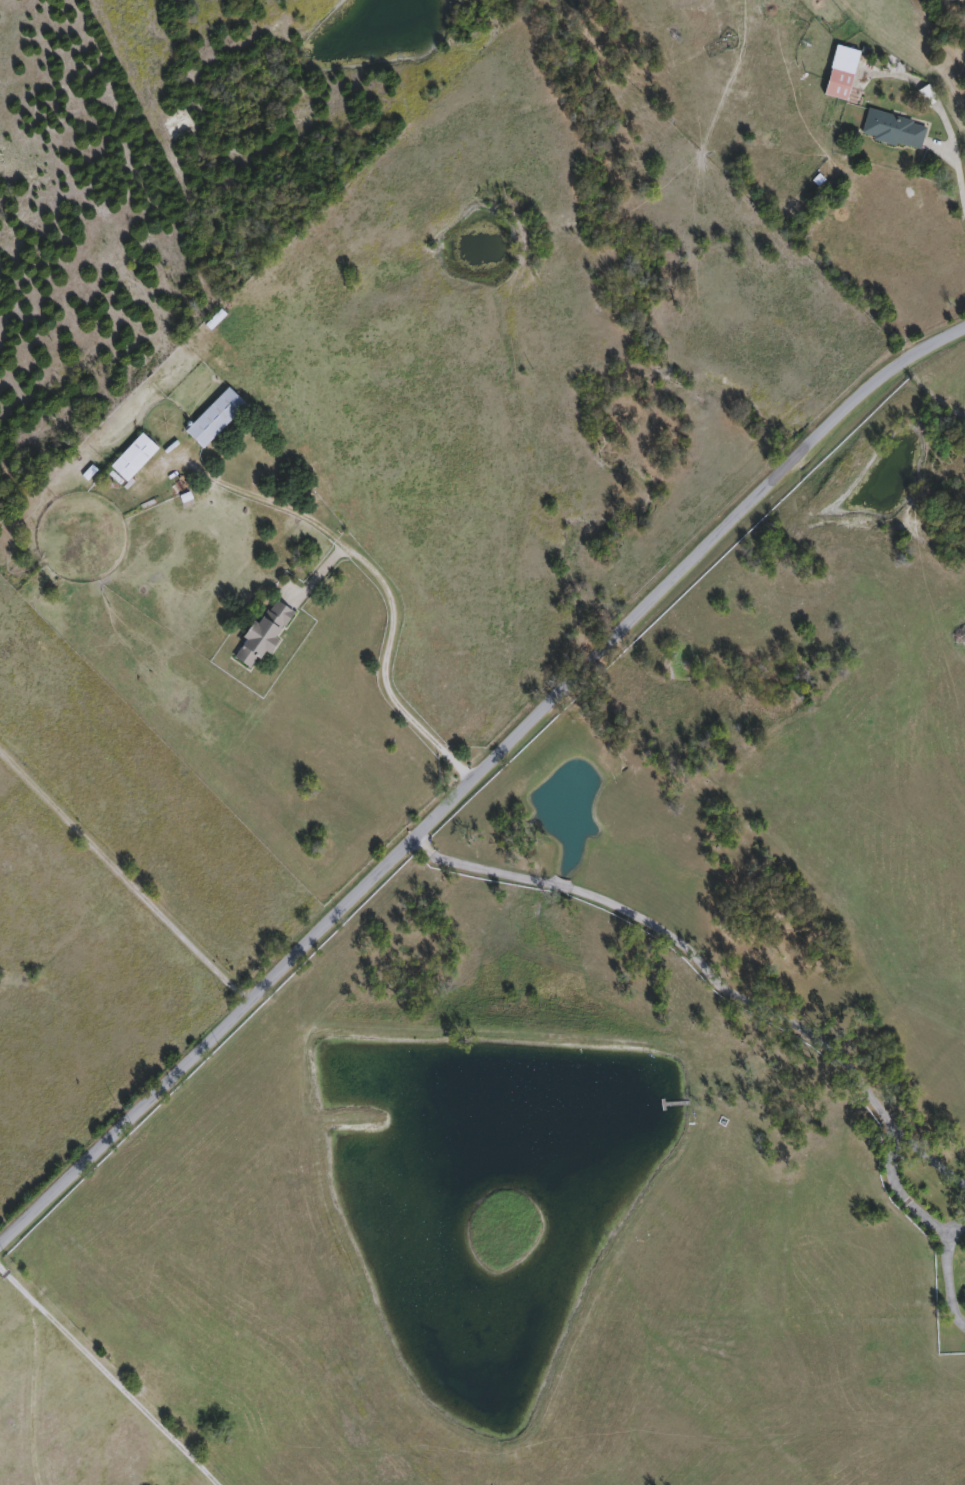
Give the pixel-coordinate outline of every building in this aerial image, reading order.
[(849,102),(826,97),(838,46),(861,52),(849,102)] [(928,126),(921,152),(862,136),(869,110),(928,126)] [(185,432),(229,388),(247,406),(203,450),(185,432)] [(159,450),(126,483),(110,467),(143,434),(159,450)] [(296,614),(269,653),(266,651),(252,671),(233,658),(274,599),(296,614)]
